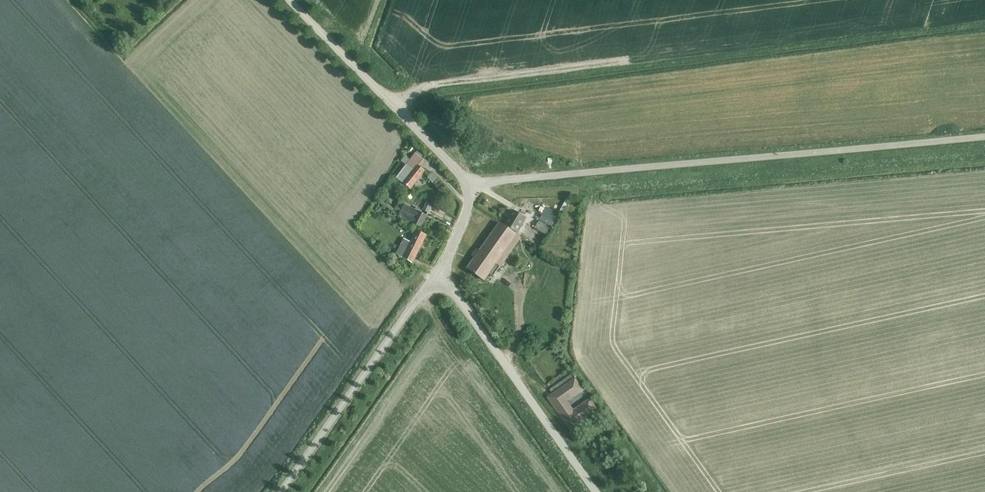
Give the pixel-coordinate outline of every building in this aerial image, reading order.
[(411,189),(424,171),(418,167),(423,160),(420,158),(419,157),(415,154),(414,154),(409,161),(406,166),(396,178),(411,189)] [(404,157),(400,162),(406,166),(409,161),(404,157)] [(431,174),(429,177),(435,183),(438,180),(435,178),(436,177),(432,174),(432,175),(431,174)] [(397,181),(393,186),(401,192),(405,187),(397,181)] [(428,213),(431,206),(426,203),(422,210),(428,213)] [(426,216),(409,207),(404,204),(398,216),(420,227),(426,216)] [(517,233),(525,218),(513,211),(504,225),(517,233)] [(546,218),(553,223),(558,215),(551,211),(546,218)] [(545,234),(549,228),(537,222),(534,228),(545,234)] [(468,269),(484,280),(489,274),(493,276),(520,238),(499,224),(468,269)] [(412,263),(425,237),(416,232),(411,243),(404,239),(396,254),(412,263)] [(549,402),(569,430),(598,409),(576,377),(575,378),(572,374),(549,390),(555,398),(549,402)]
